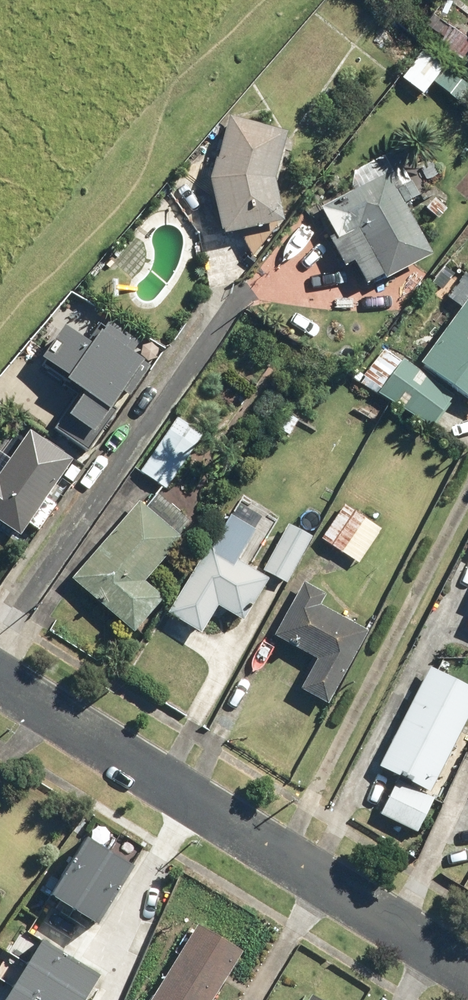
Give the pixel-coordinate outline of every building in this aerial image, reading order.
[(459,19),(442,44),(465,60),(467,55),(467,25),(459,19)] [(436,80),(467,103),(467,73),(451,60),(436,80)] [(296,127),(233,113),(215,174),(229,231),(290,216),(283,184),(296,127)] [(357,190),(327,205),(341,232),(336,235),(350,264),(359,260),(370,281),(389,271),(392,278),(435,257),(409,205),(425,197),(401,148),(349,174),(357,190)] [(426,366),(407,354),(381,392),(439,431),(465,392),(467,395),(467,273),(467,272),(450,297),(466,307),(426,366)] [(97,340),(73,323),(48,359),(85,384),(55,427),(90,451),(153,362),(136,350),(144,340),(113,317),(97,340)] [(209,432),(184,414),(145,471),(170,488),(209,432)] [(27,535),(35,523),(43,529),(63,501),(49,492),(62,473),(76,483),(85,470),(74,462),(78,457),(31,424),(9,455),(0,449),(0,516),(27,535)] [(145,499),(77,576),(138,631),(170,596),(150,578),(187,537),(145,499)] [(349,502),(325,537),(362,562),(386,528),(349,502)] [(230,510),(172,609),(207,630),(222,605),(247,619),(273,576),(241,557),(259,527),(230,510)] [(316,535),(292,522),(267,570),(291,582),(316,535)] [(307,583),(280,634),(321,656),(304,687),(334,704),(374,630),(323,603),(328,594),(307,583)] [(384,763),(404,773),(383,812),(421,831),(439,795),(433,792),(467,725),(467,681),(436,664),(384,763)] [(85,833),(50,891),(97,919),(132,862),(85,833)] [(154,999),(217,999),(248,950),(203,921),(154,999)] [(43,934),(28,957),(86,993),(101,970),(43,934)] [(44,999),(81,999),(86,993),(28,957),(13,981),(44,999)] [(2,999),(44,999),(13,981),(2,999)]
